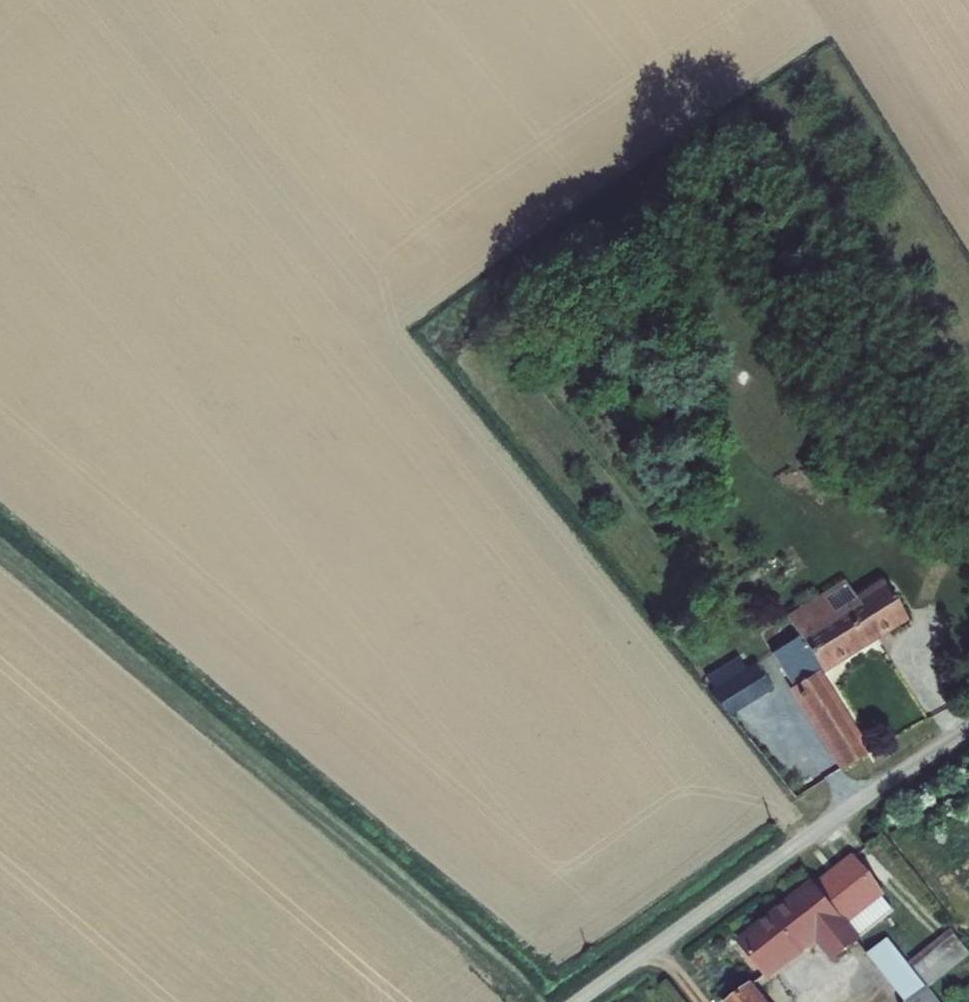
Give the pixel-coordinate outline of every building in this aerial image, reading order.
[(814,598),(768,627),(781,650),(756,667),(823,779),(850,763),(802,685),(888,627),(868,594),(828,619),(814,598)] [(892,910),(852,858),(816,887),(812,886),(740,944),(766,976),(816,937),(834,959),(857,942),(856,939),(892,910)] [(889,939),(869,955),(908,1001),(938,1001),(889,939)] [(951,969),(968,992),(968,954),(951,969)] [(951,969),(929,986),(942,1001),(955,1001),(968,992),(951,969)] [(750,988),(732,1001),(762,1001),(750,988)]
